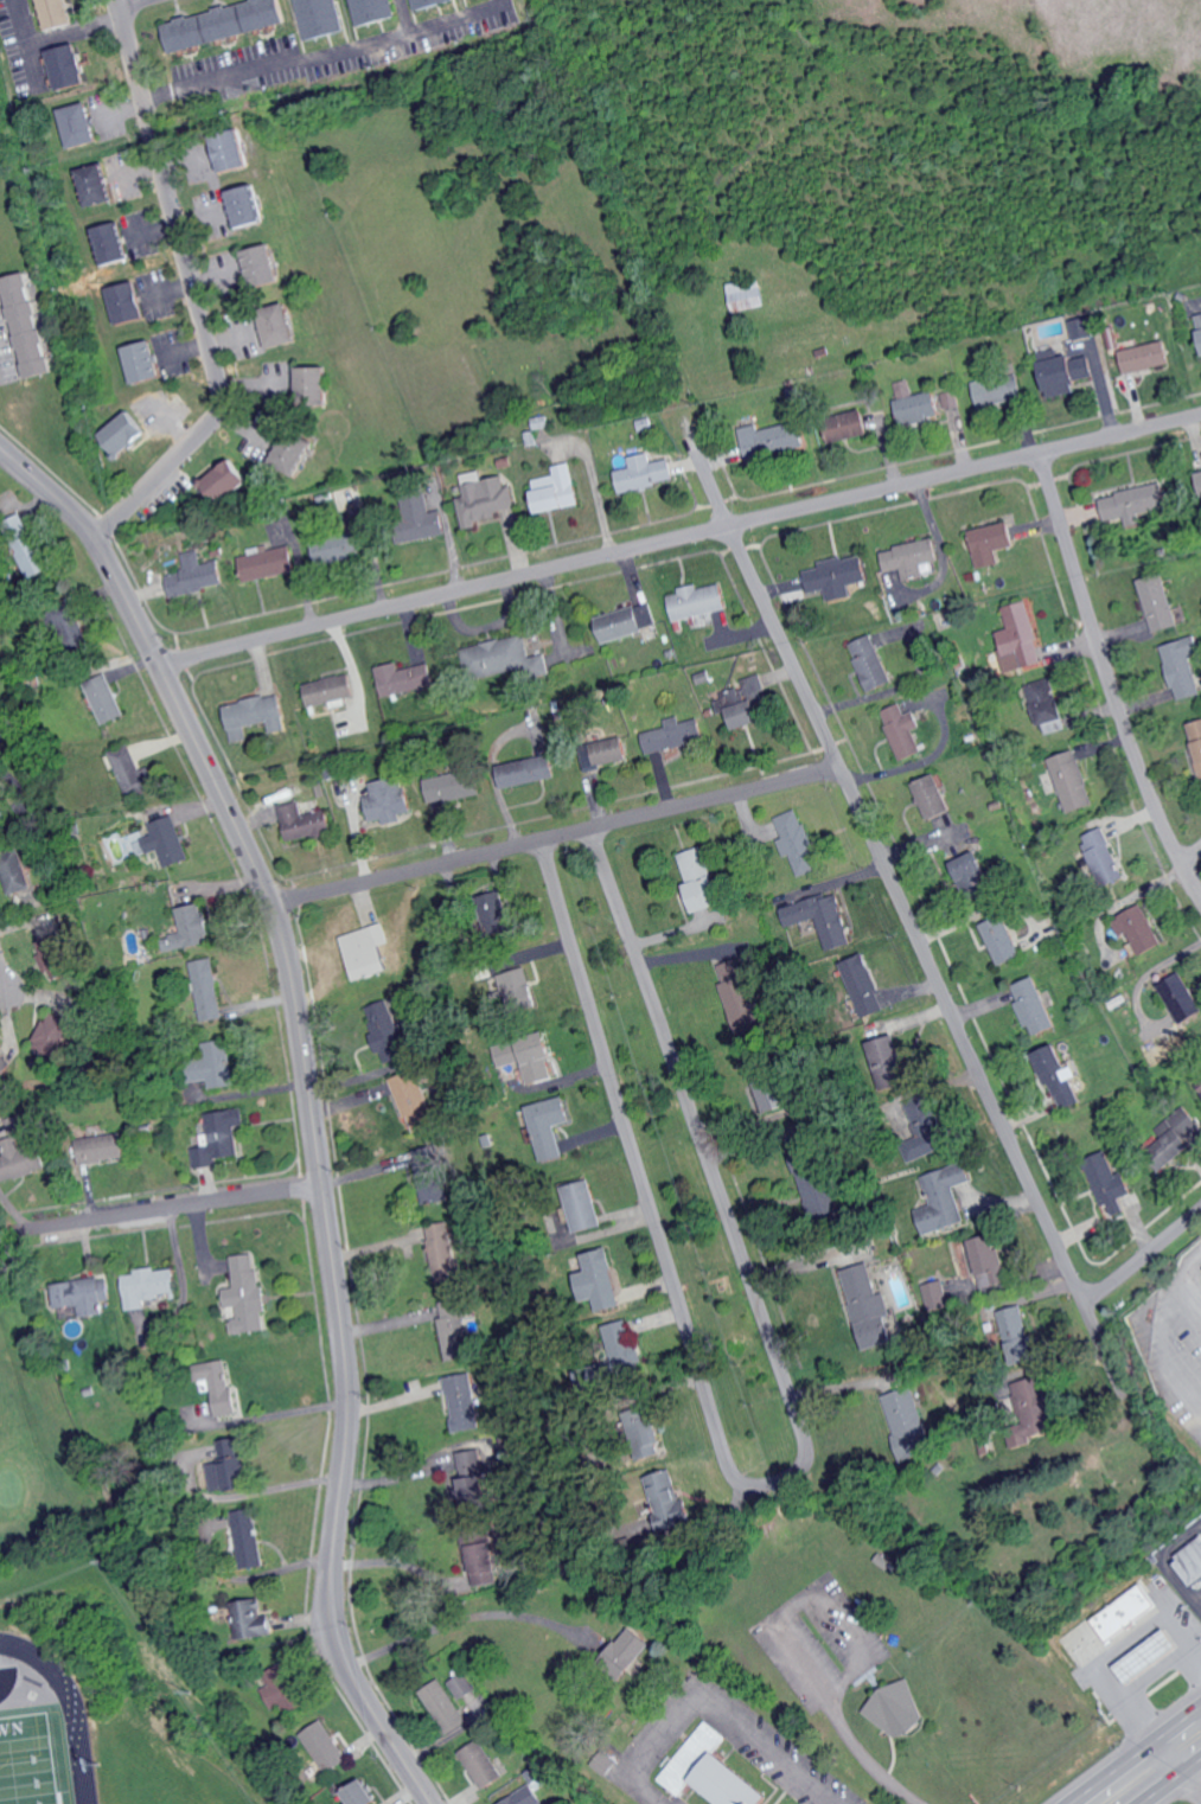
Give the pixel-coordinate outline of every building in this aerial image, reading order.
[(75,22),(69,0),(41,0),(48,29),(75,22)] [(284,0),(259,0),(165,21),(172,50),(290,24),(284,0)] [(346,30),(338,0),(295,0),(305,41),(346,30)] [(393,0),(351,0),(356,25),(397,17),(393,0)] [(455,0),(414,0),(417,10),(455,0)] [(58,90),(89,82),(79,42),(47,50),(58,90)] [(70,148),(99,140),(89,101),(59,109),(70,148)] [(254,165),(245,129),(215,137),(224,172),(254,165)] [(78,170),(88,206),(113,199),(103,163),(78,170)] [(232,189),(239,227),(265,223),(259,185),(232,189)] [(93,228),(105,265),(130,258),(119,221),(93,228)] [(285,280),(275,243),(245,251),(255,288),(285,280)] [(26,379),(53,373),(32,272),(5,277),(26,379)] [(731,284),(737,312),(770,304),(764,276),(731,284)] [(118,325),(147,317),(137,280),(108,288),(118,325)] [(262,309),(271,348),(300,342),(291,303),(262,309)] [(1075,339),(1095,337),(1093,316),(1072,319),(1075,339)] [(1112,349),(1121,347),(1117,330),(1108,332),(1112,349)] [(135,384),(163,377),(153,339),(125,347),(135,384)] [(1122,350),(1126,373),(1173,365),(1169,341),(1122,350)] [(1083,393),(1082,379),(1097,377),(1094,355),(1045,360),(1049,397),(1083,393)] [(332,402),(331,366),(301,367),(301,402),(332,402)] [(979,408),(1025,396),(1018,372),(972,384),(979,408)] [(937,390),(916,395),(911,378),(896,382),(900,398),(897,399),(903,425),(944,415),(937,390)] [(961,404),(956,388),(941,392),(947,409),(961,404)] [(102,434),(121,457),(150,432),(131,409),(102,434)] [(831,418),(837,442),(872,432),(866,409),(831,418)] [(810,446),(804,421),(761,430),(761,428),(741,432),(747,460),(810,446)] [(300,477),(316,442),(290,430),(274,464),(300,477)] [(618,470),(623,492),(675,482),(671,459),(654,462),(652,452),(631,456),(633,467),(618,470)] [(256,475),(234,454),(203,486),(226,507),(256,475)] [(582,503),(572,462),(555,466),(557,474),(534,480),(542,513),(582,503)] [(505,475),(484,480),(482,470),(463,474),(467,494),(459,496),(466,530),(479,527),(478,522),(498,518),(497,511),(512,508),(505,475)] [(1100,495),(1107,521),(1124,516),(1127,526),(1142,523),(1139,513),(1168,506),(1162,480),(1100,495)] [(443,510),(431,512),(427,493),(401,498),(409,541),(447,533),(443,510)] [(51,570),(24,512),(4,521),(31,579),(51,570)] [(981,568),(1003,563),(1000,550),(1018,546),(1013,521),(972,531),(981,568)] [(316,564),(366,556),(362,531),(312,539),(316,564)] [(883,549),(887,572),(903,569),(906,580),(927,576),(924,564),(942,561),(938,539),(883,549)] [(239,556),(242,579),(295,572),(292,546),(263,549),(263,546),(247,548),(248,555),(239,556)] [(225,584),(219,560),(202,563),(199,549),(182,553),(186,569),(166,573),(171,596),(225,584)] [(807,570),(811,592),(828,589),(830,601),(854,596),(852,584),(872,580),(867,554),(821,562),(822,567),(807,570)] [(1181,626),(1166,573),(1141,580),(1155,633),(1181,626)] [(729,611),(725,584),(700,587),(700,584),(681,587),(682,594),(672,596),(675,619),(729,611)] [(890,594),(890,619),(919,619),(920,594),(890,594)] [(1005,607),(1010,628),(1000,631),(1006,657),(1020,654),(1023,668),(1045,662),(1029,601),(1005,607)] [(598,616),(603,640),(659,628),(653,604),(598,616)] [(534,664),(525,632),(464,650),(470,668),(490,662),(494,676),(534,664)] [(896,682),(873,634),(850,645),(872,693),(896,682)] [(1179,701),(1200,695),(1200,683),(1193,652),(1198,650),(1195,637),(1164,646),(1179,701)] [(402,670),(399,661),(378,668),(386,697),(436,683),(430,662),(402,670)] [(105,726),(127,715),(105,672),(83,683),(105,726)] [(739,730),(766,721),(757,693),(768,690),(763,675),(725,687),(739,730)] [(309,704),(354,700),(352,676),(307,681),(309,704)] [(1065,718),(1053,678),(1028,685),(1039,726),(1065,718)] [(280,693),(225,705),(233,742),(248,739),(245,727),(269,721),(272,733),(288,729),(280,693)] [(915,730),(924,727),(917,711),(907,715),(902,703),(882,712),(903,761),(924,752),(915,730)] [(666,719),(668,726),(644,733),(651,756),(706,739),(700,718),(684,723),(681,715),(666,719)] [(1200,778),(1200,721),(1188,724),(1200,778)] [(601,783),(600,763),(628,761),(627,738),(599,739),(600,764),(589,765),(590,783),(601,783)] [(108,751),(131,800),(160,786),(150,765),(141,770),(128,742),(108,751)] [(1068,814),(1095,805),(1077,750),(1050,759),(1068,814)] [(501,764),(504,787),(556,779),(552,756),(501,764)] [(481,793),(474,767),(423,780),(430,807),(481,793)] [(370,783),(373,795),(365,797),(371,821),(384,818),(386,825),(403,821),(401,814),(411,811),(402,773),(389,777),(389,778),(370,783)] [(916,782),(929,821),(953,813),(941,774),(916,782)] [(15,821),(4,779),(0,780),(0,825),(15,821)] [(280,806),(286,841),(332,833),(328,809),(302,814),(300,802),(280,806)] [(776,816),(783,838),(780,839),(786,857),(793,854),(800,876),(822,868),(802,808),(776,816)] [(148,824),(150,830),(131,836),(137,856),(159,848),(165,868),(190,860),(175,815),(148,824)] [(1103,888),(1126,878),(1103,827),(1081,837),(1103,888)] [(680,854),(698,913),(724,905),(706,846),(680,854)] [(953,861),(967,895),(994,883),(980,850),(953,861)] [(24,852),(0,861),(0,863),(14,901),(24,897),(31,916),(47,910),(40,891),(38,892),(24,852)] [(491,937),(514,928),(501,891),(478,899),(491,937)] [(827,951),(852,945),(838,891),(781,906),(787,927),(819,919),(827,951)] [(165,952),(213,942),(204,903),(177,909),(183,933),(161,938),(165,952)] [(1132,933),(1140,956),(1163,947),(1147,906),(1113,918),(1120,937),(1132,933)] [(59,930),(52,911),(29,921),(37,939),(59,930)] [(984,924),(1001,967),(1025,957),(1008,914),(984,924)] [(343,935),(356,982),(391,972),(383,945),(390,943),(385,924),(343,935)] [(53,982),(75,973),(60,933),(38,941),(53,982)] [(844,961),(863,1019),(890,1010),(871,952),(844,961)] [(191,961),(200,1022),(224,1018),(215,957),(191,961)] [(715,967),(736,1034),(764,1025),(743,958),(715,967)] [(539,1006),(525,967),(501,975),(514,1014),(539,1006)] [(1200,1014),(1200,1003),(1183,972),(1161,985),(1184,1025),(1200,1014)] [(1037,1037),(1060,1027),(1038,977),(1013,988),(1030,1028),(1033,1026),(1037,1037)] [(370,1034),(384,1065),(410,1053),(385,1000),(365,1009),(375,1032),(370,1034)] [(80,1033),(58,1014),(36,1038),(57,1058),(80,1033)] [(902,1032),(880,1041),(888,1063),(876,1068),(881,1082),(889,1080),(897,1102),(924,1093),(902,1032)] [(205,1044),(207,1056),(189,1059),(193,1082),(209,1080),(211,1089),(236,1085),(228,1039),(205,1044)] [(552,1078),(546,1058),(553,1056),(548,1040),(519,1049),(530,1085),(552,1078)] [(497,1066),(517,1062),(513,1042),(493,1046),(497,1066)] [(1072,1071),(1061,1044),(1040,1053),(1064,1112),(1085,1104),(1072,1071)] [(791,1104),(773,1057),(748,1067),(767,1114),(791,1104)] [(410,1134),(436,1125),(416,1069),(390,1078),(410,1134)] [(954,1145),(934,1094),(912,1102),(931,1154),(954,1145)] [(527,1107),(543,1162),(564,1157),(555,1126),(572,1121),(565,1097),(527,1107)] [(195,1166),(240,1160),(236,1126),(246,1125),(244,1108),(206,1113),(209,1143),(202,1143),(202,1147),(193,1148),(195,1166)] [(1187,1137),(1200,1128),(1193,1116),(1152,1145),(1166,1166),(1193,1147),(1187,1137)] [(128,1159),(125,1134),(78,1138),(80,1164),(128,1159)] [(38,1144),(19,1149),(15,1136),(0,1140),(0,1143),(4,1155),(0,1156),(0,1174),(3,1182),(45,1169),(38,1144)] [(419,1195),(444,1193),(440,1148),(415,1150),(419,1195)] [(1137,1193),(1128,1171),(1121,1174),(1111,1151),(1087,1162),(1112,1219),(1130,1212),(1124,1199),(1137,1193)] [(843,1209),(806,1152),(786,1165),(823,1222),(843,1209)] [(970,1224),(960,1187),(975,1183),(969,1164),(928,1176),(936,1207),(922,1211),(930,1235),(970,1224)] [(602,1227),(590,1180),(563,1187),(576,1234),(602,1227)] [(426,1223),(432,1282),(455,1280),(449,1221),(426,1223)] [(974,1241),(984,1289),(1008,1284),(998,1236),(974,1241)] [(582,1254),(586,1271),(576,1274),(583,1302),(594,1299),(598,1314),(622,1307),(607,1248),(582,1254)] [(233,1257),(237,1288),(226,1289),(228,1308),(239,1307),(241,1320),(234,1321),(236,1335),(270,1331),(260,1253),(233,1257)] [(842,1271),(865,1351),(895,1343),(872,1262),(842,1271)] [(125,1276),(128,1311),(148,1309),(146,1297),(180,1294),(178,1269),(157,1271),(157,1267),(136,1269),(136,1275),(125,1276)] [(102,1301),(111,1300),(109,1278),(55,1284),(57,1309),(79,1307),(80,1318),(104,1316),(102,1301)] [(954,1305),(946,1279),(924,1286),(932,1312),(954,1305)] [(446,1361),(472,1356),(461,1299),(442,1303),(444,1317),(437,1319),(446,1361)] [(999,1312),(1012,1361),(1037,1354),(1023,1305),(999,1312)] [(638,1366),(627,1320),(604,1326),(611,1354),(619,1352),(624,1369),(638,1366)] [(195,1365),(198,1382),(213,1380),(218,1419),(238,1417),(231,1360),(195,1365)] [(443,1376),(453,1433),(479,1428),(469,1371),(443,1376)] [(1012,1393),(1022,1425),(1031,1422),(1036,1438),(1060,1431),(1055,1412),(1060,1410),(1052,1383),(1034,1389),(1033,1386),(1012,1393)] [(882,1396),(903,1461),(935,1451),(914,1386),(882,1396)] [(649,1458),(667,1453),(656,1417),(639,1422),(649,1458)] [(248,1485),(241,1436),(217,1440),(220,1461),(207,1463),(212,1491),(248,1485)] [(455,1453),(466,1500),(488,1494),(483,1473),(499,1469),(495,1454),(485,1457),(482,1447),(455,1453)] [(646,1475),(660,1530),(690,1522),(676,1468),(646,1475)] [(265,1565),(255,1506),(232,1510),(242,1569),(265,1565)] [(1195,1587),(1200,1582),(1200,1537),(1173,1560),(1195,1587)] [(469,1544),(476,1586),(500,1582),(493,1540),(469,1544)] [(236,1640),(282,1635),(281,1629),(274,1630),(272,1615),(264,1616),(261,1598),(232,1602),(236,1640)] [(1106,1644),(1099,1635),(1136,1608),(1143,1618),(1106,1644)] [(654,1643),(631,1625),(603,1661),(626,1679),(654,1643)] [(1120,1644),(1136,1632),(1150,1650),(1162,1665),(1146,1677),(1133,1661),(1120,1644)] [(262,1674),(268,1684),(261,1688),(273,1711),(287,1703),(291,1711),(306,1704),(284,1663),(262,1674)] [(471,1722),(488,1713),(465,1672),(448,1681),(471,1722)] [(419,1690),(446,1735),(468,1721),(440,1677),(419,1690)] [(927,1720),(916,1682),(864,1698),(871,1721),(882,1718),(887,1731),(897,1728),(900,1738),(922,1731),(919,1722),(927,1720)] [(303,1731),(325,1774),(347,1762),(325,1719),(303,1731)] [(768,1796),(762,1803),(717,1803),(690,1783),(679,1796),(657,1779),(704,1720),(726,1738),(714,1753),(768,1796)] [(461,1749),(480,1789),(502,1779),(483,1739),(461,1749)] [(349,1801),(344,1803),(377,1803),(380,1801),(366,1778),(343,1792),(349,1801)] [(528,1785),(496,1803),(539,1803),(528,1785)]
